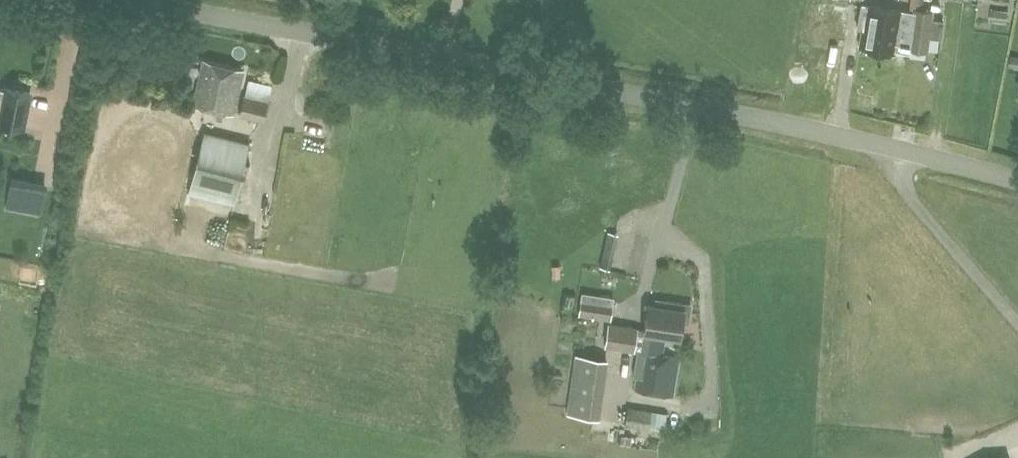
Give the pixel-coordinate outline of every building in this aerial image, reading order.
[(909,7),(913,8),(910,31),(902,29),(905,11),(866,5),(859,45),(898,53),(898,52),(906,54),(907,49),(926,52),(928,38),(940,39),(942,22),(930,20),(932,10),(948,12),(949,9),(946,0),(910,0),(909,7)] [(990,8),(989,20),(1007,23),(1008,11),(990,8)] [(1017,67),(1017,56),(1010,54),(1008,65),(1017,67)] [(201,59),(191,103),(232,112),(242,68),(201,59)] [(30,92),(4,87),(4,88),(0,87),(0,123),(23,128),(30,92)] [(239,114),(262,120),(267,101),(244,95),(239,114)] [(234,201),(249,144),(202,133),(188,190),(234,201)] [(5,205),(41,212),(46,188),(10,181),(5,205)] [(642,237),(631,235),(633,224),(606,220),(601,249),(639,255),(642,237)] [(560,263),(551,263),(552,277),(561,277),(560,263)] [(604,346),(634,350),(637,351),(633,376),(637,376),(634,390),(672,396),(679,358),(654,353),(657,333),(679,336),(681,321),(687,322),(690,303),(666,300),(665,306),(647,303),(644,331),(636,330),(637,327),(608,323),(604,346)] [(580,301),(578,315),(610,320),(613,306),(580,301)] [(574,353),(565,413),(599,418),(608,357),(574,353)] [(667,412),(628,406),(624,424),(663,431),(667,412)]
